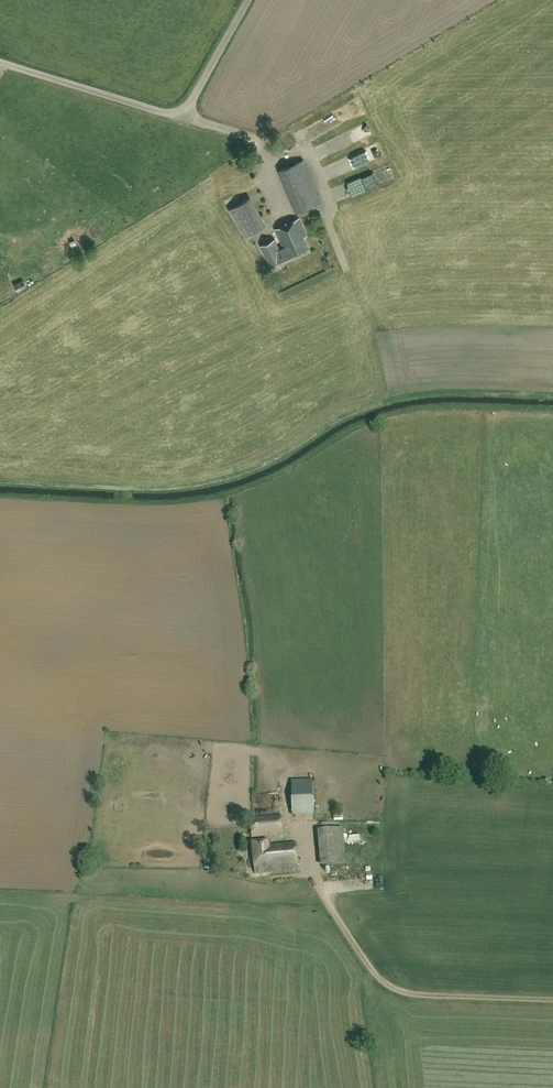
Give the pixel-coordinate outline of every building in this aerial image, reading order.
[(2,91),(14,77),(8,72),(0,81),(0,89),(2,91)] [(15,77),(3,93),(9,97),(21,81),(15,77)] [(321,201),(303,160),(279,170),(296,212),(321,201)] [(350,176),(342,178),(344,189),(353,187),(350,176)] [(265,225),(249,197),(229,209),(245,237),(265,225)] [(307,236),(299,218),(275,229),(283,248),(280,249),(275,239),(261,245),(271,267),(310,250),(304,237),(307,236)] [(20,273),(10,278),(13,285),(23,280),(20,273)] [(291,782),(292,815),(313,815),(312,781),(291,782)] [(273,800),(274,788),(252,788),(252,800),(273,800)] [(280,815),(249,818),(251,838),(282,835),(280,815)] [(316,834),(320,868),(346,865),(342,830),(316,834)] [(367,843),(376,843),(376,833),(368,832),(367,843)] [(295,842),(269,845),(268,841),(252,843),(255,873),(298,868),(295,842)]
